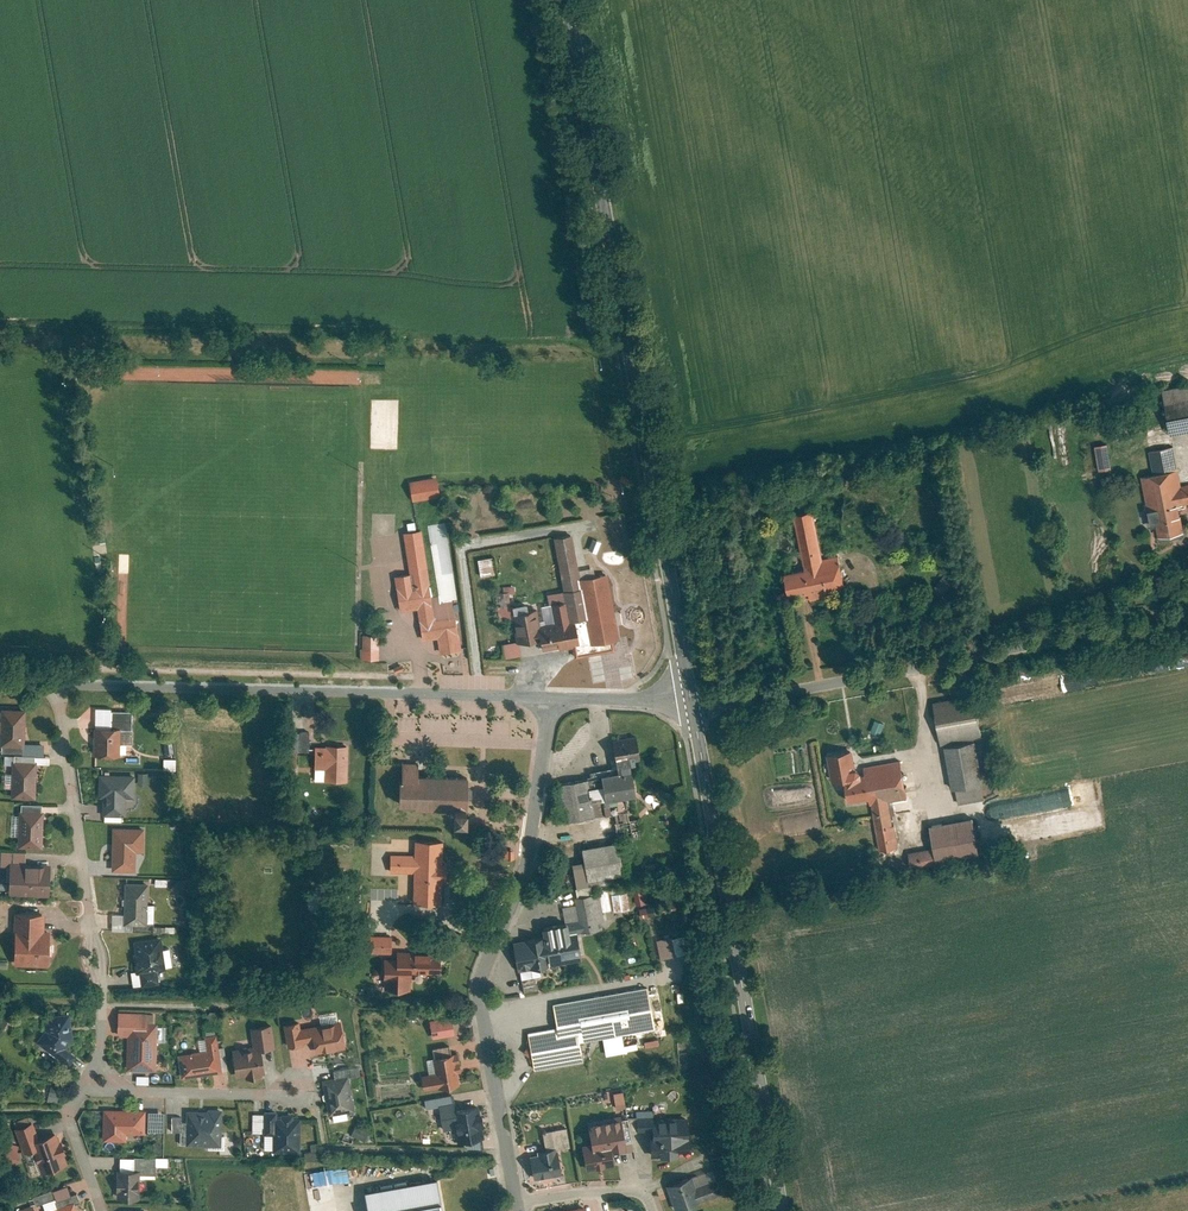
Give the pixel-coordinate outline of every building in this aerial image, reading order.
[(1159,436),(1187,430),(1187,381),(1149,389),(1159,436)] [(1110,442),(1096,444),(1099,467),(1113,465),(1110,442)] [(1137,467),(1161,465),(1159,445),(1135,448),(1137,467)] [(1146,540),(1175,534),(1169,505),(1187,501),(1187,480),(1168,484),(1164,469),(1132,476),(1146,540)] [(412,483),(415,502),(442,496),(439,479),(412,483)] [(810,509),(790,513),(801,566),(780,571),(786,600),(842,588),(834,553),(820,556),(810,509)] [(438,639),(440,651),(458,649),(452,607),(458,606),(446,524),(425,527),(436,599),(430,599),(421,539),(400,542),(405,574),(391,576),(398,619),(417,616),(421,641),(438,639)] [(541,626),(542,635),(544,646),(560,644),(561,647),(575,645),(577,654),(616,648),(614,638),(620,637),(608,571),(595,573),(594,566),(579,569),(573,532),(554,535),(564,590),(549,593),(551,602),(543,603),(547,625),(541,626)] [(478,553),(482,574),(495,572),(491,550),(478,553)] [(514,611),(528,609),(527,601),(513,603),(510,585),(499,587),(504,617),(515,615),(514,611)] [(528,609),(514,611),(515,615),(519,639),(542,635),(541,626),(534,627),(533,622),(539,621),(537,607),(528,609)] [(364,632),(362,658),(381,658),(379,633),(364,632)] [(504,642),(505,656),(521,655),(520,640),(504,642)] [(970,696),(926,705),(934,746),(978,738),(970,696)] [(21,743),(23,710),(0,709),(0,750),(20,752),(21,743)] [(92,724),(90,753),(119,754),(121,727),(134,728),(135,713),(108,711),(107,724),(92,724)] [(309,730),(292,731),(293,750),(310,748),(309,730)] [(585,773),(552,779),(558,815),(632,802),(625,764),(635,762),(630,735),(606,739),(610,762),(584,766),(585,773)] [(328,777),(348,777),(347,744),(337,744),(337,746),(315,746),(316,767),(328,767),(328,777)] [(971,744),(937,750),(945,794),(952,793),(954,803),(981,798),(971,744)] [(869,795),(878,851),(896,848),(889,801),(904,798),(898,758),(862,764),(864,776),(853,778),(848,748),(820,752),(825,784),(841,781),(844,799),(869,795)] [(10,765),(10,798),(29,798),(29,793),(34,793),(35,756),(1,756),(1,765),(10,765)] [(177,768),(177,757),(165,757),(165,768),(177,768)] [(402,762),(401,803),(456,805),(456,816),(468,817),(468,793),(469,774),(421,773),(422,763),(402,762)] [(101,795),(100,811),(124,812),(125,795),(132,795),(133,773),(94,772),(94,795),(101,795)] [(16,844),(37,845),(39,810),(36,810),(36,804),(19,803),(18,815),(16,844)] [(635,811),(609,815),(613,838),(638,834),(635,811)] [(964,818),(926,823),(929,842),(958,838),(957,824),(965,823),(964,818)] [(109,867),(134,868),(135,849),(142,849),(143,824),(112,822),(109,867)] [(410,875),(410,906),(439,906),(439,842),(412,841),(411,857),(366,856),(365,874),(410,875)] [(612,843),(580,848),(582,858),(569,860),(573,886),(589,884),(588,879),(618,874),(612,843)] [(46,895),(48,860),(20,859),(21,851),(0,850),(0,863),(6,863),(5,893),(46,895)] [(124,884),(122,922),(121,929),(132,930),(152,931),(153,922),(146,922),(148,885),(124,884)] [(633,886),(637,904),(650,901),(646,884),(633,886)] [(507,939),(515,990),(530,987),(527,969),(579,960),(575,935),(599,931),(596,911),(623,907),(620,886),(564,895),(568,919),(560,921),(559,916),(531,921),(532,929),(521,931),(522,937),(507,939)] [(15,910),(14,963),(53,963),(53,930),(46,930),(46,911),(15,910)] [(647,932),(650,952),(670,948),(666,928),(647,932)] [(138,976),(139,988),(157,985),(155,972),(170,970),(167,951),(159,952),(157,938),(123,943),(128,978),(138,976)] [(365,939),(364,956),(392,958),(393,941),(365,939)] [(385,983),(385,991),(409,991),(410,976),(412,976),(412,970),(443,971),(444,955),(395,954),(395,960),(382,960),(381,983),(385,983)] [(528,1031),(535,1069),(587,1060),(583,1041),(657,1028),(649,985),(555,1002),(559,1026),(528,1031)] [(657,986),(652,988),(655,1001),(661,999),(657,986)] [(31,1039),(67,1065),(73,1057),(62,1048),(70,1034),(66,1014),(40,1015),(41,1027),(31,1039)] [(454,1016),(431,1018),(433,1036),(456,1034),(454,1016)] [(126,1018),(124,1068),(155,1069),(157,1019),(126,1018)] [(233,1080),(238,1080),(265,1077),(263,1054),(275,1053),(272,1020),(246,1022),(248,1044),(230,1045),(233,1080)] [(315,1055),(347,1049),(342,1023),(302,1031),(301,1022),(284,1025),(289,1051),(301,1049),(301,1045),(313,1043),(315,1055)] [(159,1024),(159,1040),(167,1040),(167,1024),(159,1024)] [(172,1053),(176,1077),(222,1070),(216,1032),(201,1035),(203,1049),(172,1053)] [(414,1073),(419,1093),(460,1083),(449,1040),(428,1046),(430,1055),(424,1056),(428,1070),(414,1073)] [(334,1113),(336,1122),(352,1120),(350,1110),(355,1109),(350,1077),(357,1076),(355,1065),(331,1068),(332,1074),(319,1076),(325,1114),(334,1113)] [(48,1099),(60,1101),(63,1087),(51,1084),(48,1099)] [(603,1089),(603,1104),(615,1104),(615,1089),(603,1089)] [(624,1090),(615,1092),(617,1107),(627,1106),(624,1090)] [(462,1132),(463,1141),(480,1138),(476,1112),(453,1116),(450,1102),(426,1106),(428,1114),(433,1113),(435,1121),(440,1120),(443,1135),(462,1132)] [(104,1108),(102,1142),(127,1143),(128,1131),(145,1132),(147,1111),(104,1108)] [(176,1145),(186,1146),(221,1146),(222,1109),(177,1108),(177,1117),(168,1117),(168,1134),(177,1134),(176,1145)] [(164,1131),(164,1110),(150,1110),(150,1131),(164,1131)] [(274,1135),(273,1150),(300,1151),(301,1119),(275,1118),(275,1110),(262,1110),(261,1113),(252,1113),(251,1129),(264,1129),(264,1135),(274,1135)] [(580,1139),(585,1168),(612,1164),(610,1147),(625,1144),(621,1113),(585,1119),(587,1137),(580,1139)] [(29,1151),(35,1170),(64,1160),(54,1132),(34,1138),(28,1120),(9,1127),(19,1154),(29,1151)] [(650,1151),(650,1156),(689,1154),(688,1120),(648,1121),(650,1151)] [(357,1124),(353,1134),(366,1139),(370,1129),(357,1124)] [(530,1146),(535,1178),(565,1173),(560,1145),(571,1143),(568,1126),(543,1130),(546,1143),(530,1146)] [(14,1165),(17,1156),(10,1153),(13,1144),(1,1140),(0,1144),(0,1160),(14,1165)] [(110,1199),(134,1200),(135,1175),(149,1176),(149,1166),(162,1167),(163,1159),(129,1158),(129,1169),(111,1168),(110,1199)] [(333,1180),(350,1179),(348,1166),(332,1167),(333,1180)] [(674,1210),(722,1194),(715,1175),(695,1183),(691,1172),(663,1182),(674,1210)] [(437,1176),(365,1190),(369,1210),(444,1210),(437,1176)] [(76,1206),(80,1205),(76,1194),(70,1196),(68,1188),(31,1199),(35,1210),(43,1209),(43,1210),(77,1210),(76,1206)]
